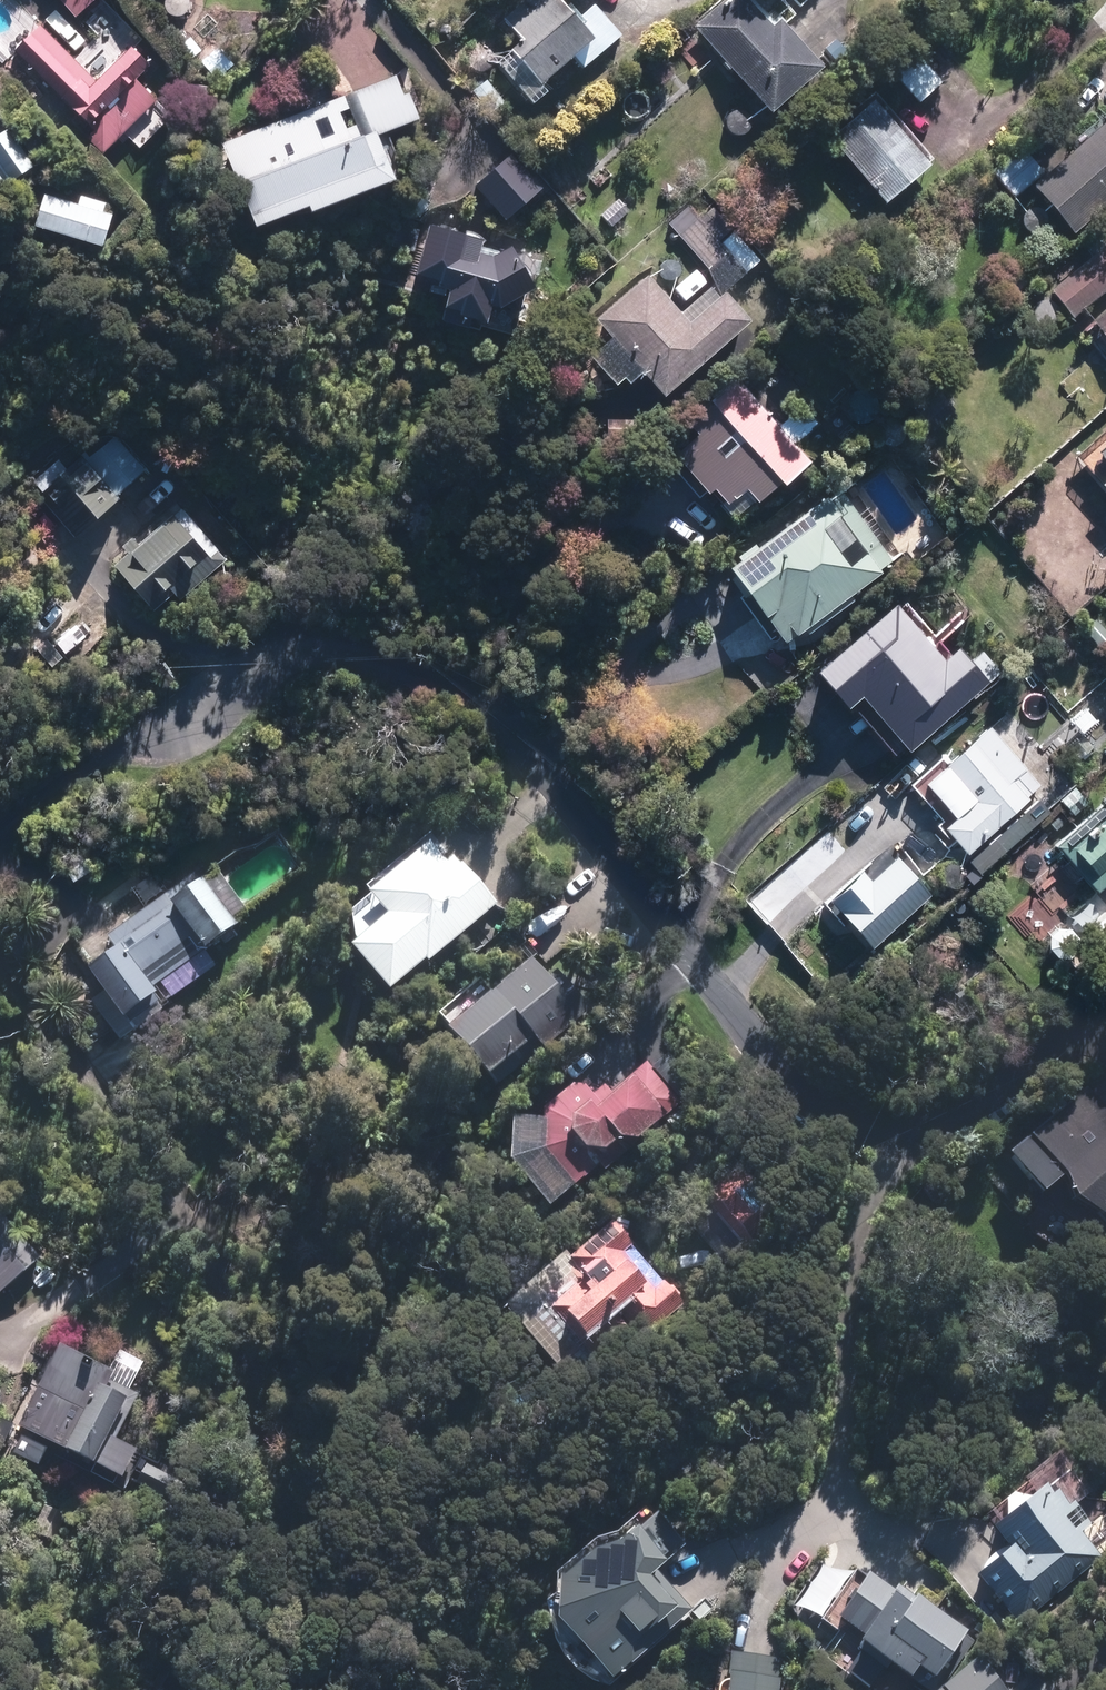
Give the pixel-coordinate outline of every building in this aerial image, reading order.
[(82,20),(106,0),(64,0),(82,20)] [(566,0),(538,0),(511,22),(532,48),(522,56),(526,60),(511,72),(544,113),(559,100),(553,93),(585,67),(589,73),(628,40),(601,7),(584,21),(566,0)] [(776,24),(766,32),(740,0),(729,0),(693,30),(765,119),(818,76),(776,24)] [(80,114),(90,125),(100,134),(92,141),(110,158),(163,105),(141,83),(155,69),(137,51),(123,65),(125,67),(104,88),(46,30),(20,55),(80,114)] [(945,85),(924,59),(895,83),(916,108),(945,85)] [(44,85),(31,71),(19,80),(31,95),(44,85)] [(404,79),(230,148),(269,247),(328,223),(331,230),(413,197),(391,142),(430,127),(420,100),(413,102),(404,79)] [(493,120),(511,106),(491,81),(473,95),(493,120)] [(926,168),(872,104),(824,145),(878,208),(926,168)] [(751,129),(733,108),(717,122),(735,143),(751,129)] [(84,132),(90,125),(80,114),(73,122),(84,132)] [(1025,188),(1070,237),(1105,205),(1105,114),(1041,174),(1025,188)] [(13,132),(0,141),(0,197),(1,198),(40,170),(13,132)] [(1025,188),(1041,174),(1019,150),(990,177),(1011,200),(1025,188)] [(482,190),(515,228),(552,197),(518,158),(482,190)] [(123,221),(53,199),(42,233),(112,255),(123,221)] [(704,243),(711,237),(686,208),(666,225),(707,272),(720,261),(704,243)] [(758,261),(732,234),(721,245),(747,272),(758,261)] [(505,264),(493,261),(496,247),(442,235),(430,288),(456,294),(455,300),(464,302),(459,321),(479,326),(478,329),(500,335),(505,317),(513,319),(548,298),(521,254),(505,264)] [(1044,292),(1067,321),(1105,288),(1105,240),(1044,292)] [(708,281),(695,269),(671,296),(684,307),(708,281)] [(610,342),(587,360),(610,389),(619,381),(625,388),(638,377),(658,402),(747,327),(722,295),(715,300),(708,293),(676,318),(647,281),(595,322),(610,342)] [(1024,313),(1024,316),(1025,323),(1027,326),(1028,328),(1030,330),(1033,331),(1035,332),(1038,333),(1041,333),(1044,332),(1046,332),(1049,331),(1051,329),(1053,327),(1055,325),(1056,322),(1057,319),(1057,317),(1057,314),(1056,311),(1055,309),(1054,306),(1052,304),(1050,302),(1048,301),(1045,300),(1042,299),(1039,299),(1037,300),(1034,301),(1031,302),(1029,304),(1027,306),(1026,308),(1025,310),(1024,313)] [(1086,324),(1105,347),(1105,306),(1086,324)] [(801,463),(787,449),(814,423),(798,407),(772,432),(724,382),(702,403),(708,410),(684,432),(690,438),(669,458),(728,521),(746,504),(748,506),(769,487),(772,490),(801,463)] [(1087,452),(1105,474),(1091,485),(1105,503),(1105,436),(1087,452)] [(85,538),(125,497),(107,479),(109,478),(93,460),(91,462),(83,454),(42,495),(85,538)] [(898,554),(862,506),(851,514),(835,493),(783,532),(777,525),(720,568),(778,645),(898,554)] [(180,513),(145,544),(138,536),(128,545),(135,552),(123,563),(162,608),(182,591),(187,597),(232,558),(225,549),(217,556),(180,513)] [(900,758),(967,702),(1003,672),(983,648),(965,663),(955,651),(943,662),(910,622),(905,627),(887,605),(804,674),(839,716),(854,703),(900,758)] [(987,729),(941,766),(917,786),(945,820),(936,828),(958,855),(965,864),(989,845),(1003,863),(1034,838),(1013,811),(1037,791),(987,729)] [(1052,846),(1093,895),(1105,884),(1105,791),(1092,802),(1097,808),(1052,846)] [(410,964),(412,967),(492,905),(458,861),(453,865),(447,857),(438,863),(421,842),(350,896),(368,921),(330,949),(367,997),(410,964)] [(55,856),(67,880),(87,869),(75,845),(55,856)] [(816,985),(863,944),(868,950),(928,897),(890,853),(863,877),(857,870),(823,900),(827,903),(780,945),(816,985)] [(189,875),(100,937),(139,992),(187,959),(185,956),(224,929),(192,884),(194,882),(189,875)] [(566,943),(552,957),(570,976),(585,961),(566,943)] [(522,959),(424,1035),(463,1084),(475,1075),(484,1087),(582,1011),(550,971),(539,980),(522,959)] [(567,1088),(531,1118),(530,1131),(500,1128),(495,1172),(533,1218),(582,1178),(571,1165),(586,1166),(606,1148),(625,1148),(677,1108),(646,1067),(608,1096),(601,1088),(592,1096),(567,1088)] [(986,1173),(1006,1196),(1018,1185),(1030,1200),(1050,1183),(1088,1228),(1099,1218),(1105,1212),(1105,1127),(1078,1095),(986,1173)] [(39,1259),(0,1214),(0,1293),(39,1259)] [(678,1309),(605,1227),(563,1264),(557,1257),(494,1312),(560,1386),(625,1329),(638,1344),(678,1309)] [(107,1377),(56,1350),(14,1429),(57,1452),(54,1458),(83,1472),(84,1469),(113,1485),(129,1457),(108,1447),(133,1399),(104,1384),(107,1377)] [(970,1577),(1013,1628),(1093,1562),(1073,1538),(1085,1528),(1069,1508),(1081,1498),(1047,1457),(1013,1485),(1024,1498),(983,1532),(1000,1552),(970,1577)] [(686,1612),(652,1574),(681,1549),(649,1512),(609,1547),(582,1558),(551,1584),(545,1626),(596,1688),(686,1612)] [(1102,1516),(1082,1536),(1105,1560),(1105,1521),(1102,1516)] [(857,1578),(827,1624),(852,1639),(845,1650),(901,1684),(908,1673),(924,1682),(958,1635),(908,1605),(912,1600),(892,1588),(887,1596),(857,1578)] [(723,1656),(719,1680),(716,1680),(714,1689),(769,1689),(769,1687),(752,1684),(755,1661),(723,1656)] [(965,1662),(933,1689),(996,1689),(965,1662)]
